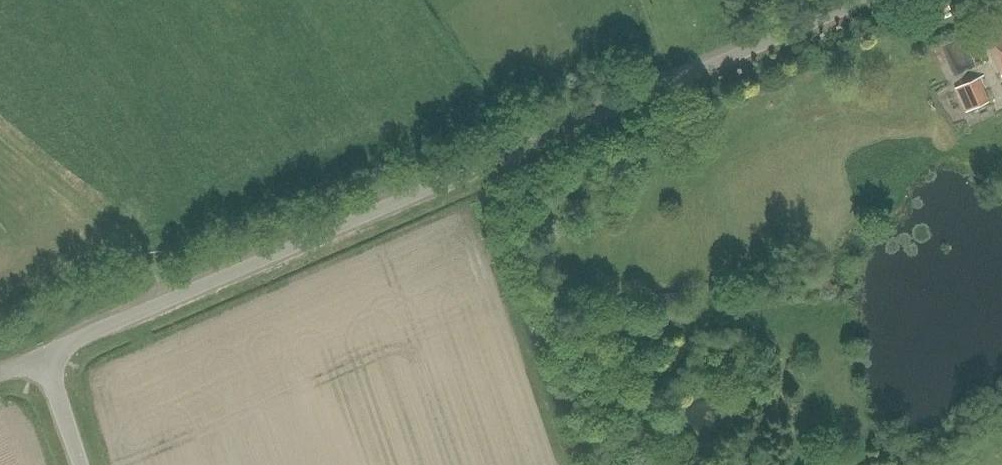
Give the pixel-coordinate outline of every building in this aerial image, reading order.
[(931,17),(951,9),(947,0),(931,0),(925,2),(931,17)] [(982,36),(1000,79),(1001,78),(1001,27),(982,36)] [(965,112),(990,101),(979,77),(955,88),(965,112)]
